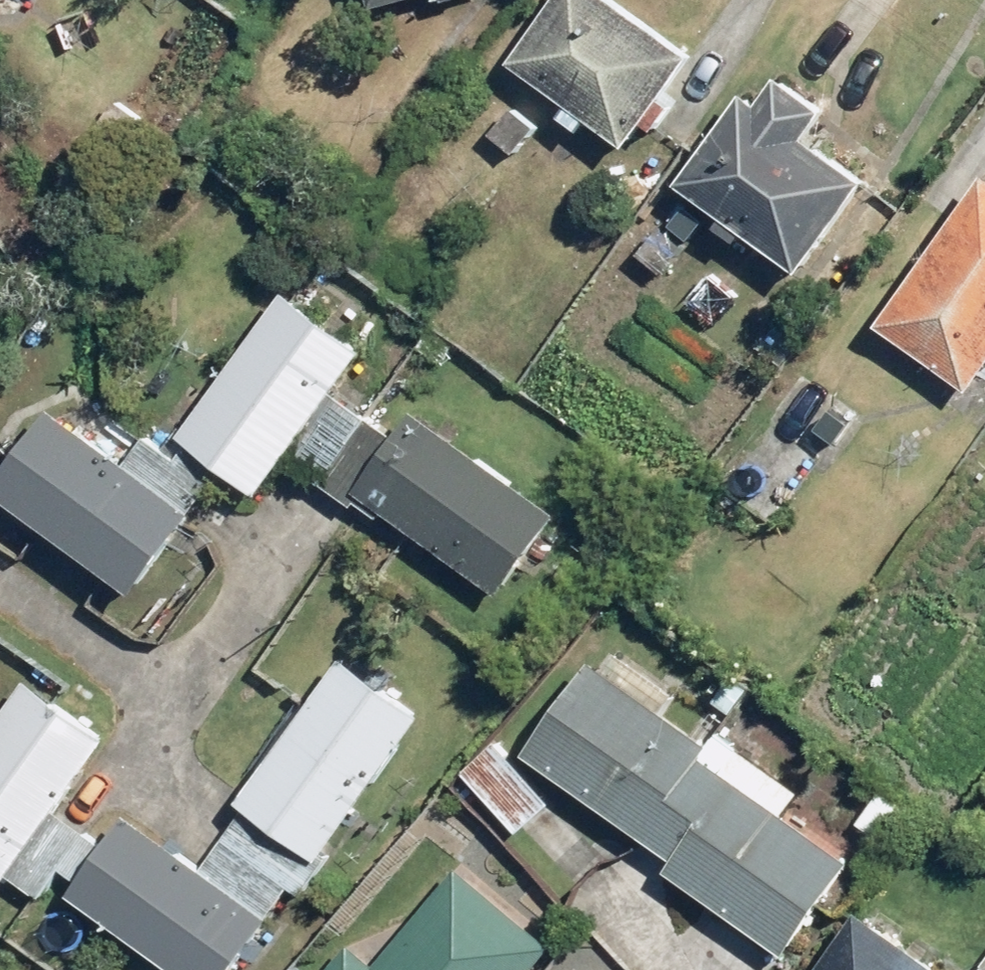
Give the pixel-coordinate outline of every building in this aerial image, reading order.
[(0,16),(12,0),(0,0),(0,16)] [(372,17),(431,0),(367,0),(372,17)] [(564,108),(555,121),(582,141),(591,128),(621,150),(689,57),(611,0),(567,0),(514,72),(564,108)] [(676,193),(718,223),(710,234),(734,251),(742,240),(803,284),(867,195),(801,147),(821,119),(776,86),(755,115),(740,104),(676,193)] [(984,182),(874,332),(966,400),(984,374),(984,183),(984,182)] [(365,353),(281,295),(177,447),(260,505),(365,353)] [(863,421),(841,401),(797,452),(819,471),(863,421)] [(353,516),(362,503),(495,600),(551,523),(404,416),(390,436),(345,403),(294,473),(353,516)] [(51,418),(0,494),(0,513),(136,604),(211,491),(138,442),(122,465),(51,418)] [(521,762),(531,768),(676,864),(662,885),(783,966),(849,867),(778,820),(795,795),(709,738),(703,747),(666,722),(682,698),(615,653),(598,677),(584,668),(521,762)] [(344,666),(238,806),(315,864),(420,723),(344,666)] [(20,684),(0,714),(0,883),(35,908),(60,872),(71,855),(87,832),(54,809),(101,741),(20,684)] [(552,812),(495,744),(460,774),(517,842),(552,812)] [(915,807),(881,784),(850,830),(884,853),(915,807)] [(77,884),(65,901),(163,969),(233,969),(269,919),(307,865),(237,815),(199,869),(124,817),(89,867),(71,855),(60,872),(77,884)] [(328,969),(528,969),(549,943),(454,867),(376,966),(349,945),(328,969)] [(847,911),(808,969),(936,969),(847,911)]
